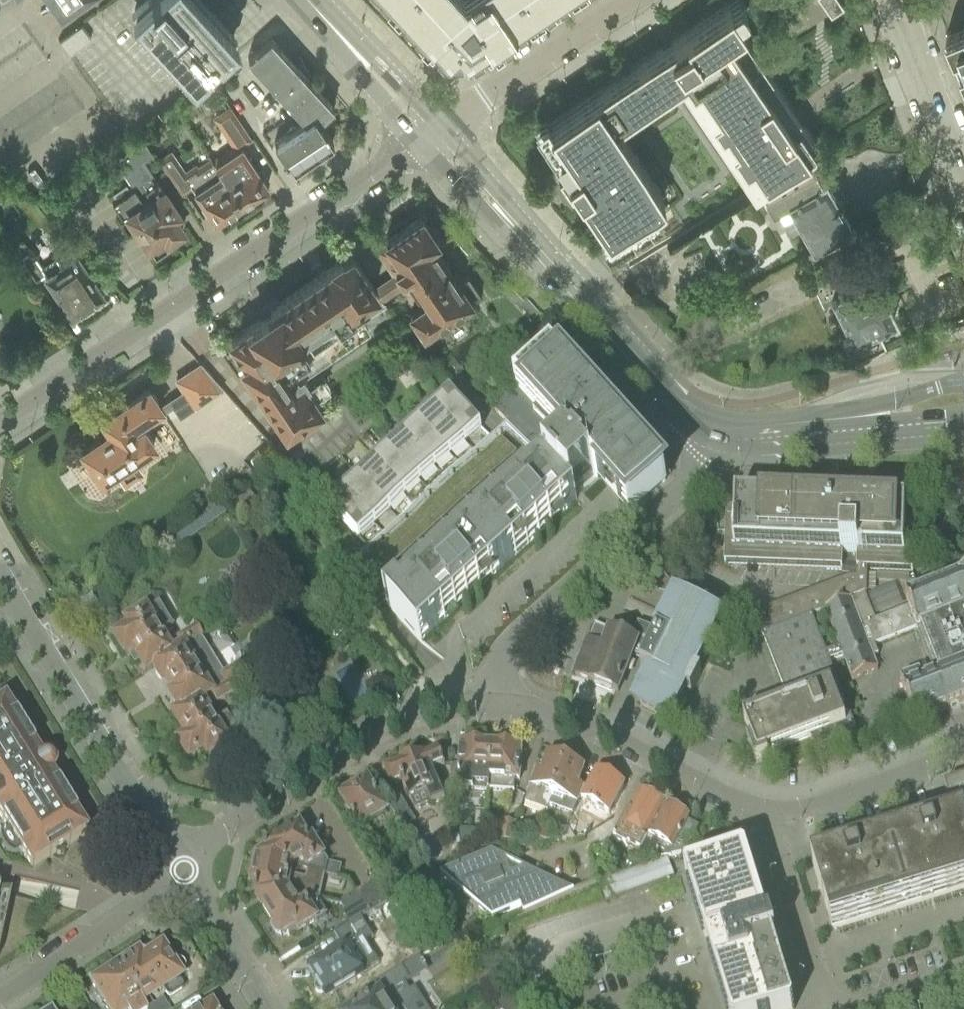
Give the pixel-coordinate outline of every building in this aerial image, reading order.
[(61,12),(78,0),(52,0),(61,12)] [(201,0),(145,0),(133,11),(183,65),(183,66),(192,77),(210,60),(209,59),(234,36),(201,0)] [(383,1),(396,15),(399,12),(420,35),(417,38),(430,52),(433,49),(434,50),(435,49),(444,58),(443,59),(444,61),(449,57),(455,63),(463,58),(468,62),(470,61),(469,60),(477,54),(478,56),(485,51),(483,48),(497,39),(499,41),(527,23),(525,20),(539,11),(541,13),(561,0),(384,0),(383,1)] [(538,132),(565,173),(558,178),(563,185),(569,195),(570,197),(578,191),(613,244),(614,243),(669,206),(615,125),(684,78),(691,89),(698,84),(708,98),(707,99),(708,100),(709,99),(718,113),(711,118),(720,132),(724,129),(735,145),(731,148),(732,149),(743,165),(742,165),(744,167),(750,163),(751,164),(752,164),(763,180),(762,180),(764,183),(815,152),(812,148),(816,145),(814,142),(814,141),(802,123),(801,123),(792,110),(793,109),(791,107),(791,108),(741,33),(746,30),(736,15),(744,9),(738,0),(737,0),(730,5),(728,3),(603,87),(603,88),(538,132)] [(831,17),(843,9),(837,0),(819,0),(831,17)] [(59,40),(69,54),(90,39),(81,25),(59,40)] [(948,33),(962,68),(962,69),(963,73),(963,26),(948,33)] [(273,139),(281,152),(292,168),(332,142),(317,120),(332,108),(269,37),(247,57),(303,119),(273,139)] [(232,158),(216,168),(240,203),(244,200),(247,202),(251,199),(252,195),(267,185),(240,146),(251,139),(229,107),(219,114),(232,134),(228,136),(235,146),(227,151),(232,158)] [(138,133),(109,152),(133,187),(129,190),(126,185),(113,193),(116,198),(111,202),(123,219),(128,215),(155,256),(171,245),(166,237),(180,228),(171,214),(176,211),(165,194),(154,178),(151,179),(149,176),(152,174),(143,161),(153,155),(138,133)] [(171,151),(157,160),(169,178),(180,194),(191,187),(214,221),(228,211),(231,213),(235,210),(235,206),(240,203),(216,168),(216,169),(211,162),(199,170),(196,166),(193,166),(187,170),(185,172),(184,170),(182,168),(171,151)] [(810,169),(764,195),(772,210),(775,208),(790,233),(801,227),(809,240),(813,246),(849,224),(820,179),(817,180),(810,169)] [(394,276),(378,286),(385,296),(404,283),(419,305),(407,313),(422,334),(480,295),(468,277),(457,283),(434,247),(441,242),(441,241),(431,225),(428,227),(421,216),(385,239),(392,248),(380,256),(394,276)] [(25,241),(15,248),(21,256),(31,250),(27,244),(25,241)] [(31,250),(21,256),(36,279),(44,273),(71,313),(74,311),(78,313),(85,309),(84,305),(101,294),(89,277),(81,265),(74,254),(60,264),(56,258),(42,267),(31,250)] [(385,296),(378,286),(374,289),(351,254),(276,304),(274,301),(268,306),(271,311),(229,339),(244,361),(242,363),(284,427),(318,404),(302,381),(306,378),(301,370),(313,362),(308,354),(358,321),(367,334),(392,317),(380,299),(385,296)] [(843,341),(852,359),(884,343),(875,326),(894,317),(872,272),(854,281),(846,263),(813,280),(822,299),(830,295),(838,312),(842,320),(850,337),(843,341)] [(505,279),(497,286),(509,298),(517,292),(505,279)] [(493,410),(546,468),(561,454),(587,484),(595,477),(629,515),(666,482),(552,357),(493,410)] [(202,364),(177,380),(184,391),(188,397),(194,407),(223,388),(215,379),(202,364)] [(97,441),(82,451),(87,459),(87,463),(93,471),(96,472),(102,480),(116,471),(124,482),(126,480),(130,481),(136,477),(137,473),(140,471),(132,460),(154,445),(151,442),(152,439),(148,433),(145,433),(143,429),(141,431),(136,424),(160,407),(157,403),(158,400),(154,394),(151,394),(148,389),(128,402),(128,403),(118,409),(102,420),(107,428),(94,437),(97,441)] [(432,410),(464,445),(481,429),(450,396),(448,398),(447,396),(432,410)] [(418,425),(448,459),(464,445),(432,410),(419,421),(421,423),(418,425)] [(402,437),(433,472),(448,459),(418,425),(417,424),(402,437)] [(433,472),(402,437),(389,448),(391,450),(388,452),(418,486),(433,472)] [(371,465),(403,500),(418,486),(388,452),(386,451),(371,465)] [(561,454),(546,468),(403,597),(399,593),(386,605),(407,629),(421,643),(422,642),(552,524),(576,502),(572,498),(579,492),(587,484),(561,454)] [(403,500),(371,465),(359,476),(360,477),(358,480),(388,513),(403,500)] [(341,492),(373,527),(388,513),(358,480),(356,478),(341,492)] [(330,505),(328,506),(328,507),(358,540),(373,527),(341,492),(329,503),(330,505)] [(784,615),(787,624),(810,616),(823,610),(849,600),(866,594),(867,570),(911,572),(914,503),(839,501),(833,500),(826,500),(728,496),(726,531),(725,565),(856,570),(856,578),(849,578),(840,581),(844,591),(784,615)] [(329,515),(311,532),(320,542),(338,525),(329,515)] [(338,525),(320,542),(328,550),(347,534),(338,525)] [(347,534),(328,550),(336,559),(338,561),(356,544),(347,534)] [(634,582),(649,588),(650,584),(658,588),(663,576),(655,565),(643,560),(634,582)] [(873,611),(856,617),(849,600),(823,610),(851,681),(878,671),(872,657),(879,654),(875,645),(915,630),(931,670),(899,683),(913,722),(963,703),(963,577),(904,600),(908,609),(877,621),(873,611)] [(653,674),(651,673),(644,687),(637,702),(642,705),(640,708),(663,720),(664,716),(670,719),(684,690),(691,694),(701,674),(694,670),(720,617),(668,591),(666,595),(659,612),(658,613),(653,626),(652,627),(651,629),(671,638),(653,674)] [(873,611),(866,594),(849,600),(856,617),(873,611)] [(130,630),(115,640),(125,655),(133,650),(147,672),(153,668),(176,653),(182,649),(182,648),(201,636),(195,626),(181,635),(174,622),(170,625),(158,605),(140,615),(137,615),(131,618),(131,622),(126,625),(130,630)] [(810,616),(787,624),(761,635),(788,702),(743,720),(752,741),(747,743),(755,764),(768,759),(766,754),(809,737),(814,750),(855,729),(810,616)] [(653,674),(671,638),(651,629),(637,623),(631,640),(594,626),(574,676),(595,684),(594,685),(611,692),(612,690),(617,692),(632,655),(644,660),(640,668),(642,668),(651,673),(653,674)] [(176,653),(153,668),(156,672),(155,674),(159,679),(161,680),(163,683),(166,681),(174,695),(171,696),(174,701),(174,703),(178,709),(179,710),(181,713),(215,692),(232,682),(246,673),(240,663),(223,673),(201,637),(187,646),(183,648),(176,653)] [(181,713),(174,718),(186,738),(185,738),(179,742),(190,759),(205,749),(208,755),(213,752),(217,753),(222,750),(223,746),(236,738),(240,736),(229,718),(227,715),(215,722),(213,718),(215,717),(207,703),(214,699),(218,705),(238,692),(232,682),(215,692),(181,713)] [(31,869),(86,835),(50,776),(51,775),(52,774),(53,772),(54,771),(54,769),(54,767),(54,765),(53,764),(52,763),(51,762),(50,761),(49,760),(47,760),(46,759),(44,759),(42,760),(40,761),(4,702),(0,705),(0,819),(31,869)] [(458,789),(488,791),(489,778),(491,747),(461,745),(458,789)] [(489,778),(488,791),(514,793),(515,780),(519,780),(521,748),(491,747),(489,778)] [(396,767),(384,772),(390,787),(402,783),(409,799),(413,811),(427,805),(430,804),(431,806),(445,800),(439,785),(438,785),(433,770),(444,766),(438,751),(425,756),(425,754),(396,765),(396,767)] [(547,812),(549,807),(566,761),(549,755),(542,772),(537,770),(524,805),(547,812)] [(566,761),(549,807),(572,815),(575,810),(583,787),(578,785),(584,768),(566,761)] [(582,801),(583,801),(574,817),(591,826),(609,816),(624,787),(612,780),(610,775),(602,771),(598,773),(597,772),(582,801)] [(388,814),(378,799),(368,782),(342,798),(351,813),(349,815),(366,842),(373,838),(367,828),(388,814)] [(632,841),(644,847),(665,807),(639,794),(615,841),(628,848),(632,841)] [(398,795),(389,801),(399,818),(409,812),(398,795)] [(644,848),(642,852),(652,857),(656,849),(659,851),(664,853),(665,859),(666,858),(680,854),(685,845),(689,842),(699,836),(695,834),(698,827),(688,822),(689,820),(665,807),(644,847),(644,848)] [(499,840),(507,840),(508,819),(500,819),(499,840)] [(812,867),(832,931),(963,890),(963,825),(916,840),(914,835),(812,867)] [(286,836),(268,847),(277,862),(296,868),(302,865),(307,871),(339,879),(342,866),(328,863),(313,840),(310,842),(301,827),(297,829),(293,829),(288,832),(286,836)] [(533,839),(533,841),(540,842),(540,839),(540,836),(541,830),(533,830),(533,837),(533,839)] [(540,839),(540,842),(549,842),(549,830),(541,830),(540,836),(540,839)] [(462,833),(463,842),(480,842),(480,833),(462,833)] [(257,858),(252,882),(258,892),(255,894),(262,905),(285,890),(300,895),(311,898),(315,898),(318,899),(324,875),(307,871),(296,868),(277,862),(268,847),(265,849),(267,852),(257,858)] [(492,919),(520,907),(523,915),(574,894),(525,869),(511,875),(504,859),(493,853),(441,875),(492,919)] [(685,876),(690,893),(726,1008),(794,1008),(773,942),(776,941),(771,924),(768,925),(747,857),(743,855),(720,862),(720,860),(709,864),(709,866),(687,873),(685,876)] [(605,903),(650,886),(674,877),(666,858),(665,859),(598,883),(605,903)] [(380,878),(369,885),(382,906),(393,899),(380,878)] [(369,885),(356,894),(361,902),(369,914),(382,906),(369,885)] [(285,890),(262,905),(274,924),(273,927),(277,933),(280,934),(282,937),(298,927),(300,930),(319,918),(313,909),(315,907),(310,899),(309,900),(308,898),(302,898),(300,895),(285,890)] [(10,897),(0,894),(0,943),(10,897)] [(361,902),(356,894),(340,904),(345,912),(361,902)] [(318,901),(310,899),(315,907),(313,909),(319,918),(326,914),(318,901)] [(345,912),(342,914),(350,926),(361,919),(369,914),(361,902),(345,912)] [(318,964),(309,969),(318,984),(316,985),(314,989),(315,992),(318,995),(322,995),(324,993),(326,997),(347,984),(350,984),(355,982),(355,979),(363,974),(379,964),(366,943),(373,939),(361,919),(350,926),(334,935),(343,949),(330,957),(328,954),(316,961),(318,964)] [(116,968),(143,1008),(168,1008),(162,1000),(153,1006),(151,1003),(148,999),(163,990),(167,996),(168,997),(171,998),(182,991),(183,987),(182,986),(178,980),(181,978),(180,976),(183,974),(185,970),(184,966),(182,963),(179,961),(175,960),(172,962),(161,946),(145,957),(138,953),(116,968)] [(405,983),(406,985),(429,970),(420,957),(402,969),(409,980),(405,983)] [(91,984),(107,1008),(143,1008),(116,968),(91,984)] [(415,989),(410,992),(406,985),(405,983),(409,980),(402,969),(378,984),(384,994),(368,1004),(367,1002),(356,1008),(428,1008),(415,989)] [(498,1006),(500,1008),(515,1008),(509,1000),(498,1006)]
